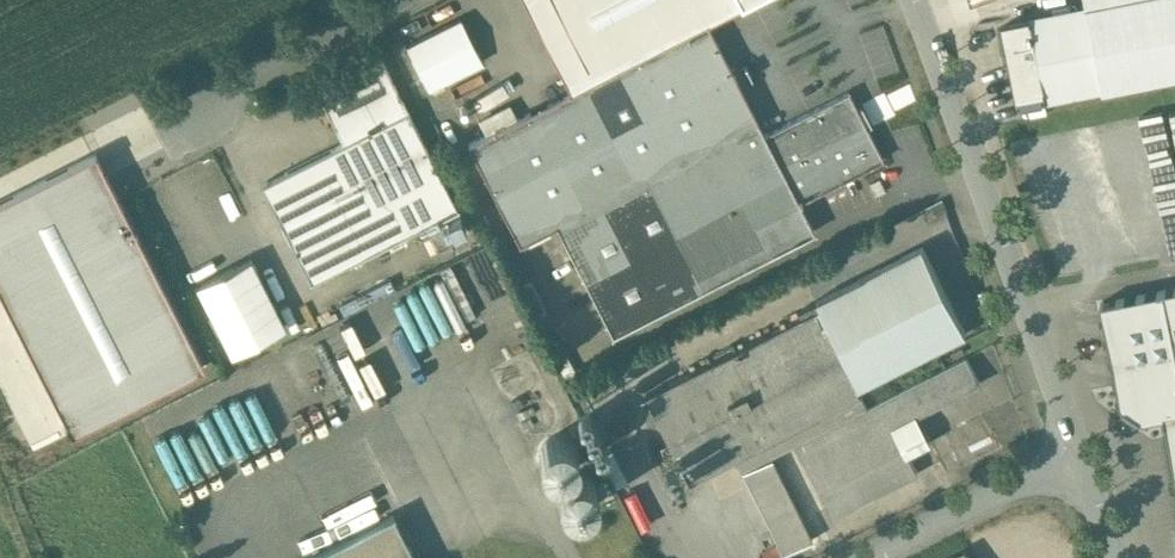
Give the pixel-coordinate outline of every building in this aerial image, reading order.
[(564,94),(705,22),(748,0),(530,0),(518,6),(564,94)] [(1084,3),(1085,9),(1088,20),(1091,20),(1094,36),(1122,31),(1116,0),(1100,0),(1084,3)] [(1122,31),(1094,36),(1104,88),(1174,74),(1174,0),(1116,0),(1122,31)] [(1085,9),(1040,18),(1045,21),(1046,29),(1088,20),(1085,9)] [(460,15),(401,39),(421,88),(480,64),(460,15)] [(1040,18),(1033,20),(1032,19),(1001,25),(1017,105),(1104,88),(1094,36),(1091,20),(1088,20),(1046,29),(1045,21),(1040,18)] [(763,135),(705,22),(564,94),(467,143),(518,244),(555,225),(612,335),(813,232),(798,202),(763,135)] [(380,59),(316,91),(342,142),(406,110),(380,59)] [(847,92),(763,135),(798,202),(882,160),(847,92)] [(342,142),(260,184),(310,282),(425,224),(438,217),(456,208),(406,110),(342,142)] [(72,432),(203,367),(96,155),(0,203),(0,290),(72,432)] [(456,208),(438,217),(448,238),(467,228),(457,208),(456,208)] [(448,238),(438,217),(425,224),(438,250),(451,244),(448,238)] [(922,246),(814,301),(817,307),(644,394),(688,481),(861,393),(858,387),(966,333),(922,246)] [(199,287),(232,353),(284,327),(251,261),(199,287)] [(1100,302),(1120,404),(1124,407),(1117,418),(1132,428),(1139,417),(1143,420),(1163,416),(1163,412),(1174,409),(1174,287),(1100,302)] [(603,501),(527,350),(489,370),(565,520),(603,501)] [(966,357),(880,400),(887,412),(894,426),(979,383),(966,357)] [(880,400),(810,435),(816,448),(887,412),(880,400)] [(1163,412),(1163,416),(1174,475),(1174,409),(1163,412)] [(887,412),(816,448),(833,481),(904,446),(894,426),(887,412)] [(810,435),(795,443),(801,456),(816,448),(810,435)] [(833,481),(818,489),(831,514),(917,471),(904,446),(833,481)] [(816,448),(801,456),(818,489),(833,481),(816,448)] [(812,540),(769,456),(739,471),(782,555),(812,540)] [(306,557),(414,557),(391,514),(306,557)]
